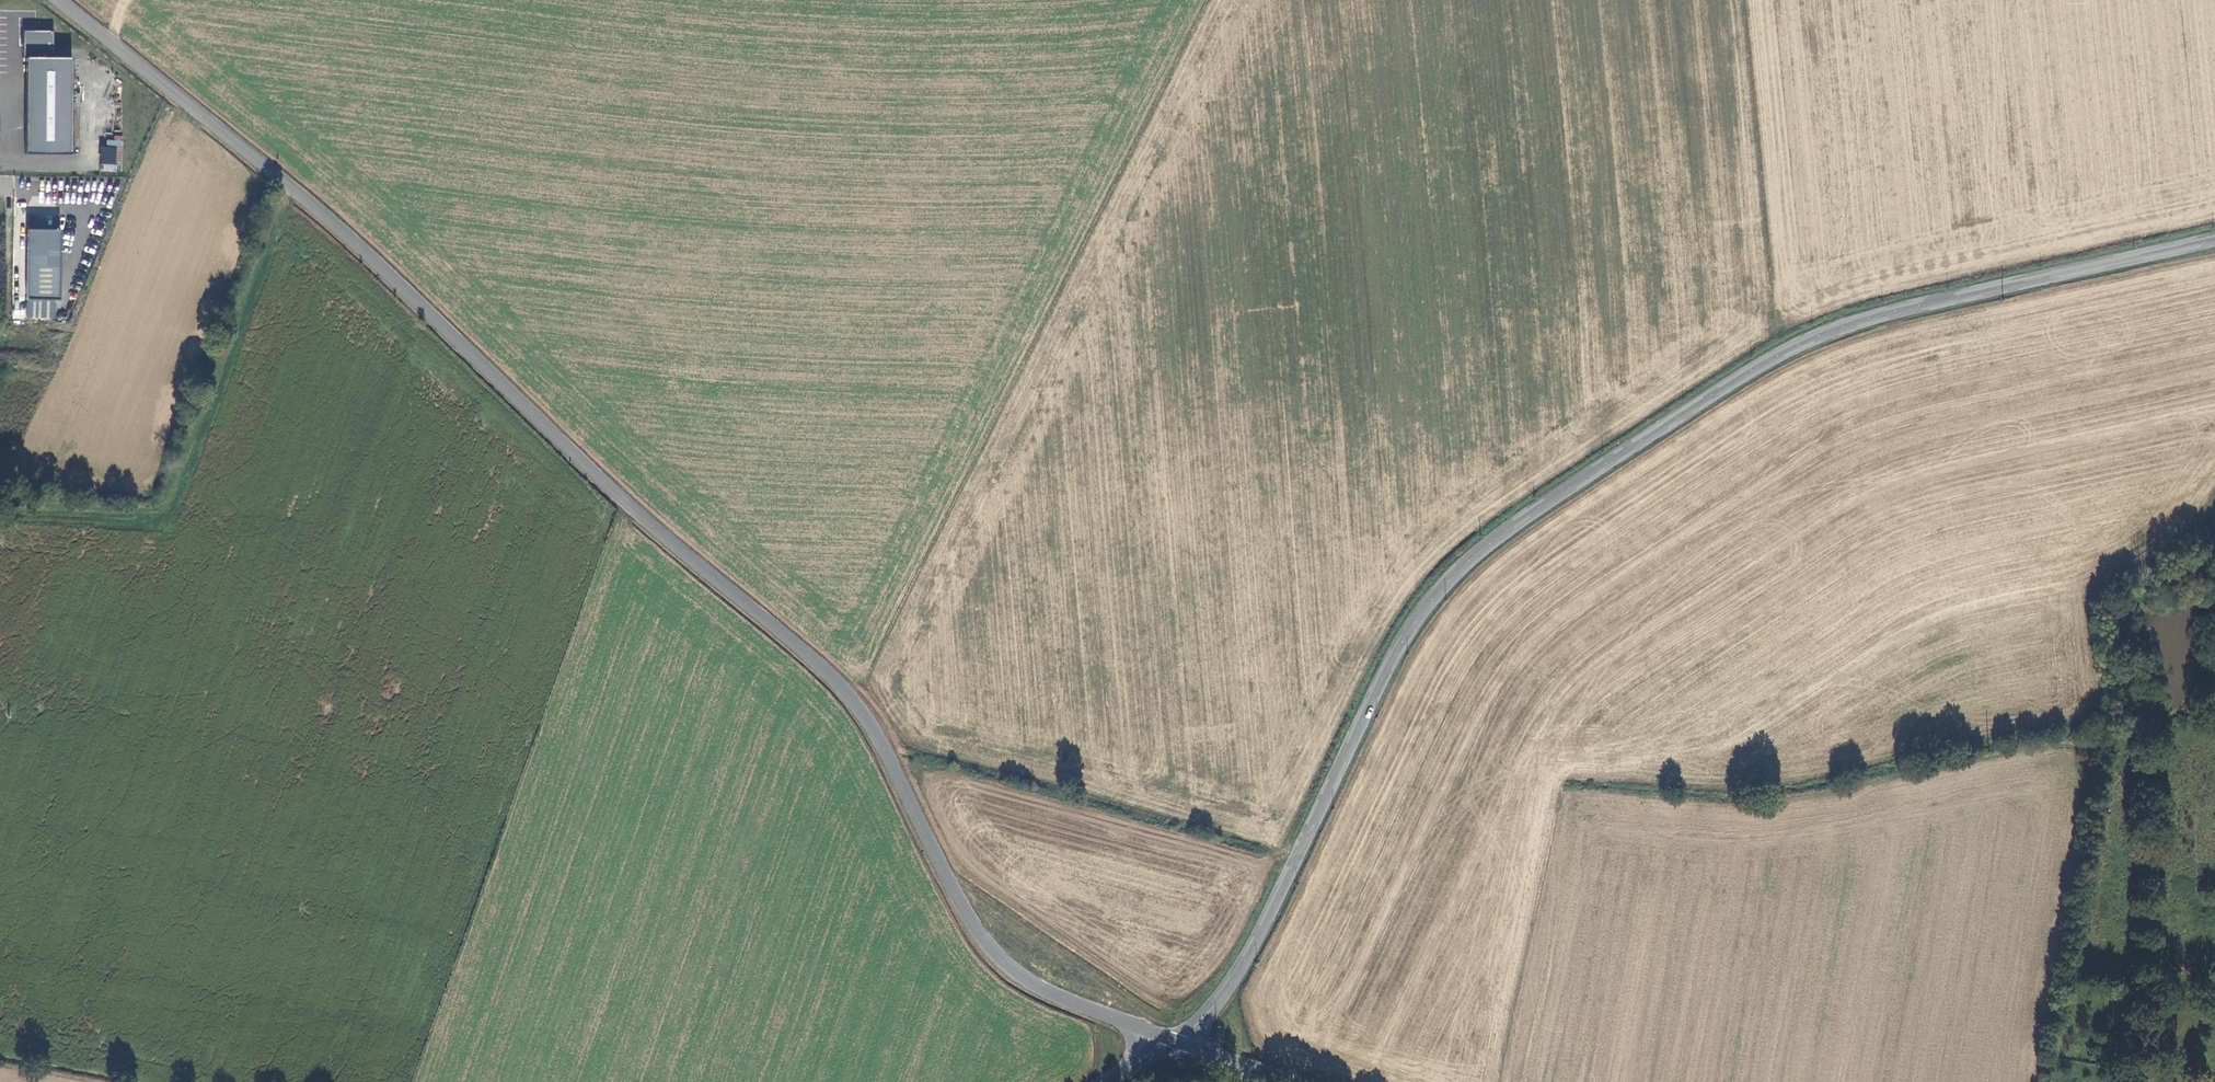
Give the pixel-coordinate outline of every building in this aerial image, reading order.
[(25,152),(72,153),(74,57),(54,57),(54,31),(28,30),(25,152)] [(120,172),(123,136),(110,135),(110,146),(101,145),(99,171),(120,172)] [(61,229),(28,229),(26,319),(56,319),(57,298),(60,298),(61,229)]
